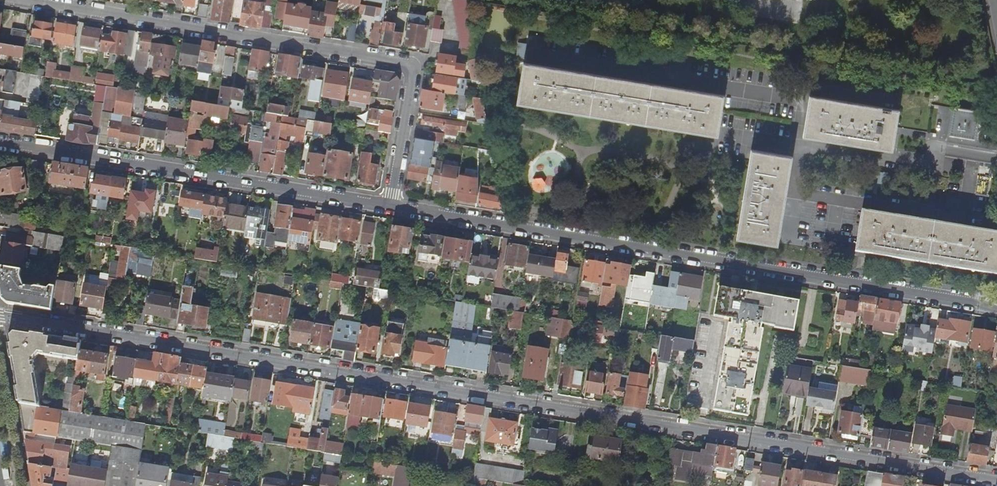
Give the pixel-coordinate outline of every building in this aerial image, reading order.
[(212,19),(230,22),(234,0),(215,0),(212,19)] [(288,0),(279,0),(276,18),(285,20),(288,3),(288,0)] [(373,32),(371,45),(379,46),(387,0),(385,0),(362,0),(361,5),(360,12),(377,16),(375,33),(373,32)] [(464,1),(460,0),(454,0),(463,57),(474,59),(464,1)] [(246,1),(242,24),(263,27),(266,4),(246,1)] [(266,4),(263,27),(270,29),(275,3),(267,2),(266,4)] [(298,2),(297,5),(288,3),(285,20),(284,23),(309,27),(312,8),(305,7),(306,3),(298,2)] [(309,27),(308,35),(323,37),(325,24),(335,26),(338,4),(329,3),(327,11),(312,8),(309,27)] [(200,5),(198,17),(207,19),(209,6),(200,5)] [(410,13),(405,43),(425,46),(428,27),(423,26),(425,16),(410,13)] [(435,15),(431,40),(442,42),(444,31),(443,29),(440,29),(442,16),(435,15)] [(395,32),(395,29),(396,24),(390,23),(391,17),(386,16),(385,22),(387,22),(386,27),(383,26),(382,34),(385,34),(384,42),(401,45),(403,33),(400,33),(395,32)] [(52,40),(54,26),(36,23),(33,37),(31,37),(29,46),(42,48),(44,39),(52,40)] [(73,47),(77,27),(57,24),(54,44),(73,47)] [(82,46),(99,49),(102,32),(85,29),(82,46)] [(349,29),(347,41),(355,42),(357,30),(349,29)] [(14,31),(12,47),(25,49),(28,33),(14,31)] [(125,55),(132,56),(136,32),(129,31),(128,36),(125,55)] [(125,55),(128,36),(112,33),(111,37),(103,36),(101,49),(100,51),(125,55)] [(154,35),(144,33),(143,40),(142,44),(137,76),(147,78),(148,69),(152,46),(154,35)] [(159,36),(154,35),(152,46),(161,47),(163,36),(159,36)] [(215,45),(203,43),(202,49),(199,68),(198,74),(212,76),(215,56),(213,56),(215,45)] [(0,45),(0,55),(23,59),(25,49),(12,47),(0,45)] [(184,45),(180,64),(199,68),(202,49),(184,45)] [(152,46),(148,69),(154,70),(154,68),(156,68),(155,75),(169,78),(172,59),(175,60),(177,49),(161,47),(152,46)] [(223,75),(231,77),(236,49),(227,47),(223,75)] [(260,73),(266,74),(269,54),(253,52),(248,78),(258,80),(260,73)] [(464,75),(466,64),(455,63),(456,56),(440,54),(438,70),(464,75)] [(302,60),(280,56),(277,75),(298,79),(302,60)] [(480,81),(477,59),(470,60),(473,80),(480,81)] [(49,63),(47,77),(70,81),(71,74),(55,72),(56,64),(49,63)] [(82,83),(83,76),(85,69),(72,67),(71,74),(70,81),(82,83)] [(312,84),(309,101),(319,102),(325,71),(303,67),(301,78),(309,80),(309,83),(312,84)] [(723,100),(527,67),(521,103),(716,136),(723,100)] [(2,93),(14,95),(18,72),(5,70),(2,93)] [(375,72),(367,70),(366,83),(373,84),(374,82),(375,72)] [(329,71),(326,90),(346,93),(350,75),(329,71)] [(399,81),(394,74),(375,72),(374,82),(381,84),(379,99),(395,101),(399,81)] [(463,78),(436,74),(435,79),(433,79),(431,89),(446,92),(455,93),(464,95),(466,79),(463,78)] [(45,77),(32,75),(27,104),(40,107),(45,77)] [(95,85),(96,78),(83,76),(82,83),(95,85)] [(98,77),(96,84),(113,87),(115,80),(98,77)] [(373,84),(366,83),(354,81),(351,101),(370,104),(371,97),(373,84)] [(120,82),(119,90),(130,91),(131,84),(120,82)] [(102,113),(114,116),(118,89),(107,87),(104,105),(102,113)] [(431,89),(423,88),(420,106),(442,109),(446,92),(431,89)] [(118,89),(114,116),(127,118),(130,118),(128,128),(125,127),(122,127),(123,124),(121,124),(112,122),(111,122),(109,137),(110,138),(115,139),(120,139),(120,141),(139,144),(141,136),(143,120),(147,95),(136,94),(136,93),(130,91),(119,90),(118,89)] [(218,106),(230,108),(242,110),(243,107),(223,103),(223,99),(242,102),(244,92),(223,89),(221,98),(219,98),(218,106)] [(464,95),(455,93),(453,106),(466,108),(468,95),(464,95)] [(484,120),(484,118),(487,118),(483,98),(473,96),(477,119),(481,119),(481,121),(484,120)] [(380,132),(390,134),(393,118),(383,117),(384,111),(378,110),(378,111),(372,110),(374,98),(371,97),(370,104),(365,130),(366,130),(380,132)] [(896,115),(811,101),(805,135),(890,150),(894,126),(896,115)] [(228,121),(230,108),(218,106),(193,102),(191,112),(198,113),(203,114),(203,117),(208,118),(228,121)] [(70,125),(67,141),(97,146),(102,113),(104,105),(95,103),(92,128),(88,128),(89,120),(76,118),(75,126),(70,125)] [(283,117),(286,117),(286,114),(284,113),(285,108),(269,105),(267,114),(283,117)] [(976,143),(982,114),(954,108),(948,138),(976,143)] [(317,114),(300,111),(299,119),(308,121),(316,122),(317,114)] [(198,113),(191,112),(189,123),(189,128),(195,129),(206,131),(208,118),(203,117),(197,116),(198,113)] [(35,136),(38,123),(30,122),(30,123),(13,120),(14,119),(2,117),(2,113),(0,113),(0,131),(35,136)] [(169,116),(147,113),(145,121),(143,120),(141,136),(165,141),(168,124),(169,119),(169,116)] [(317,114),(316,122),(326,124),(327,116),(317,114)] [(233,116),(231,132),(246,134),(248,126),(249,119),(233,116)] [(428,131),(428,132),(416,130),(415,138),(435,141),(440,142),(443,142),(444,134),(456,136),(457,130),(466,132),(468,123),(423,116),(422,124),(431,126),(431,131),(428,131)] [(189,128),(189,123),(169,119),(168,124),(165,141),(165,143),(186,147),(187,139),(189,128)] [(283,132),(288,133),(297,135),(303,136),(305,123),(285,119),(283,132)] [(326,124),(316,122),(308,121),(305,136),(315,137),(316,133),(331,135),(332,125),(326,124)] [(278,139),(280,125),(273,123),(271,138),(278,139)] [(250,142),(253,126),(248,126),(246,134),(245,143),(250,144),(250,142)] [(366,130),(365,130),(356,128),(353,143),(363,145),(365,137),(366,130)] [(365,137),(378,140),(380,132),(366,130),(365,137)] [(283,132),(281,132),(279,140),(287,141),(288,133),(283,132)] [(304,144),(305,136),(303,136),(297,135),(295,142),(304,144)] [(415,138),(410,163),(435,168),(436,162),(437,160),(432,160),(435,141),(415,138)] [(268,153),(265,152),(265,155),(275,156),(277,141),(270,140),(268,153)] [(204,145),(189,142),(187,155),(202,157),(203,154),(212,156),(214,143),(205,141),(204,145)] [(277,157),(274,175),(283,177),(287,153),(288,154),(289,142),(279,141),(277,157)] [(250,144),(247,161),(261,163),(264,144),(250,142),(250,144)] [(443,142),(440,142),(438,149),(445,150),(447,143),(443,142)] [(464,146),(463,154),(479,156),(479,153),(479,148),(464,146)] [(492,163),(494,163),(492,150),(479,148),(479,153),(490,155),(492,163)] [(349,181),(353,155),(328,151),(327,158),(324,177),(349,181)] [(362,154),(360,164),(361,164),(358,182),(375,185),(378,167),(370,166),(372,155),(362,154)] [(776,245),(791,160),(754,154),(739,239),(776,245)] [(272,163),(275,164),(276,157),(275,156),(265,155),(264,155),(261,172),(270,173),(272,163)] [(310,155),(306,174),(324,177),(327,158),(310,155)] [(44,177),(47,163),(32,161),(30,173),(31,175),(44,177)] [(432,188),(440,189),(440,185),(457,188),(461,168),(444,166),(444,163),(436,162),(435,168),(433,182),(432,188)] [(410,163),(408,178),(433,182),(435,168),(410,163)] [(89,170),(53,164),(49,184),(85,190),(89,170)] [(23,172),(22,169),(0,173),(0,187),(1,196),(26,192),(24,179),(28,178),(27,172),(23,172)] [(92,184),(91,195),(109,197),(112,179),(97,176),(95,184),(92,184)] [(468,177),(467,184),(480,186),(479,179),(468,177)] [(109,197),(123,200),(126,181),(112,179),(109,197)] [(480,186),(467,184),(465,183),(465,181),(460,181),(457,198),(478,201),(480,189),(480,186)] [(168,197),(171,183),(163,182),(161,190),(160,195),(168,197)] [(480,203),(501,207),(498,186),(494,188),(483,186),(482,194),(480,203)] [(154,188),(152,200),(159,202),(160,195),(161,190),(154,188)] [(202,215),(205,197),(183,193),(181,207),(196,209),(194,219),(201,220),(202,215)] [(227,205),(227,200),(220,199),(215,198),(205,197),(202,215),(224,219),(227,205)] [(0,202),(0,227),(7,228),(20,230),(21,220),(22,216),(2,213),(0,202)] [(130,203),(128,216),(143,218),(145,206),(130,203)] [(245,231),(249,209),(227,205),(224,219),(223,227),(245,231)] [(293,211),(294,209),(279,206),(274,233),(267,232),(265,248),(274,249),(276,243),(288,245),(289,240),(293,211)] [(267,232),(271,210),(262,209),(261,210),(249,208),(249,209),(245,231),(244,237),(257,239),(256,247),(265,248),(267,232)] [(312,234),(309,233),(312,215),(293,211),(289,240),(311,244),(312,234)] [(863,215),(857,250),(996,273),(996,237),(863,215)] [(315,216),(313,228),(320,229),(318,240),(337,243),(338,239),(341,219),(322,216),(315,216)] [(341,219),(338,239),(357,242),(360,222),(341,219)] [(25,223),(26,221),(21,220),(20,230),(34,232),(35,224),(25,223)] [(363,222),(360,243),(370,244),(374,224),(363,222)] [(34,239),(6,234),(7,228),(0,227),(0,242),(5,243),(24,246),(32,248),(34,239)] [(409,249),(413,231),(393,227),(389,252),(401,254),(402,248),(409,249)] [(7,228),(6,234),(34,239),(35,233),(34,232),(20,230),(7,228)] [(63,237),(35,233),(34,239),(32,248),(58,252),(61,252),(63,237)] [(439,264),(443,238),(429,236),(429,237),(423,236),(418,261),(439,264)] [(102,239),(101,244),(114,246),(122,247),(123,241),(118,240),(118,241),(102,239)] [(446,262),(447,259),(469,263),(470,257),(471,254),(473,242),(467,241),(467,242),(446,239),(443,261),(446,262)] [(2,263),(21,266),(24,246),(5,243),(2,263)] [(130,256),(131,248),(122,247),(114,246),(108,282),(107,288),(111,289),(112,279),(125,281),(130,256)] [(524,268),(527,248),(510,246),(510,248),(507,247),(505,262),(508,262),(507,265),(524,268)] [(151,276),(155,252),(151,252),(131,248),(130,256),(140,258),(137,274),(151,276)] [(196,249),(195,259),(217,263),(220,249),(215,248),(215,252),(196,249)] [(554,272),(553,278),(553,279),(565,281),(568,253),(558,252),(555,272),(554,272)] [(553,278),(554,272),(556,260),(544,259),(541,258),(541,255),(529,253),(526,274),(553,278)] [(469,263),(467,276),(496,280),(499,261),(489,260),(489,257),(481,256),(480,258),(470,257),(469,263)] [(614,261),(607,260),(607,262),(604,276),(608,277),(607,283),(627,286),(630,267),(613,264),(614,261)] [(583,282),(603,285),(604,276),(607,262),(598,261),(598,263),(586,261),(583,282)] [(633,270),(644,272),(646,265),(634,263),(633,270)] [(2,299),(8,304),(52,311),(53,301),(56,282),(57,277),(51,276),(50,280),(54,281),(53,287),(50,290),(38,288),(36,290),(22,287),(21,276),(22,271),(0,267),(0,285),(2,299)] [(570,268),(568,280),(575,282),(577,270),(570,268)] [(356,269),(353,285),(367,287),(375,289),(379,289),(382,273),(356,269)] [(669,291),(653,288),(651,304),(675,308),(677,297),(678,292),(680,275),(672,274),(669,291)] [(703,279),(680,275),(678,292),(677,297),(699,301),(703,279)] [(107,288),(108,282),(101,281),(100,287),(84,285),(81,306),(103,310),(103,307),(107,288)] [(56,282),(53,301),(73,305),(76,285),(56,282)] [(353,285),(351,285),(343,284),(343,283),(342,289),(366,293),(367,287),(353,285)] [(609,288),(603,287),(600,306),(611,308),(612,300),(607,300),(609,288)] [(719,287),(719,289),(799,303),(799,301),(719,287)] [(177,332),(185,333),(186,326),(206,329),(209,309),(192,306),(194,290),(184,288),(182,302),(179,319),(177,332)] [(388,291),(379,289),(375,289),(374,294),(391,297),(392,291),(388,291)] [(730,324),(715,410),(747,416),(762,329),(761,329),(762,324),(794,330),(799,303),(719,289),(714,316),(733,319),(732,324),(730,324)] [(148,296),(172,300),(172,297),(165,295),(165,293),(149,290),(148,296)] [(259,294),(255,319),(288,325),(292,300),(259,294)] [(520,313),(522,300),(522,299),(494,294),(492,308),(498,309),(512,311),(520,313)] [(182,302),(172,300),(148,296),(146,309),(145,314),(179,319),(182,302)] [(864,323),(874,324),(875,320),(878,299),(861,297),(858,309),(866,311),(865,317),(864,323)] [(874,324),(873,331),(895,335),(901,303),(878,299),(875,320),(874,324)] [(472,337),(477,305),(463,303),(457,302),(446,363),(467,367),(472,337)] [(839,302),(836,320),(855,323),(858,304),(848,302),(848,303),(839,302)] [(103,310),(101,320),(109,321),(111,308),(103,307),(103,310)] [(146,309),(139,308),(136,325),(143,326),(145,314),(146,309)] [(510,328),(522,330),(523,325),(525,313),(520,313),(512,311),(510,328)] [(530,327),(532,315),(525,313),(523,325),(530,327)] [(564,320),(552,318),(551,318),(548,336),(561,338),(564,320)] [(571,326),(572,321),(564,320),(561,338),(571,340),(573,327),(571,326)] [(950,322),(938,320),(937,331),(935,337),(967,342),(970,323),(951,320),(950,322)] [(332,349),(346,352),(345,360),(355,361),(357,351),(358,344),(343,342),(343,340),(342,340),(343,337),(346,338),(349,323),(336,321),(332,349)] [(399,353),(404,323),(389,321),(384,354),(395,356),(396,353),(399,353)] [(294,322),(292,342),(310,345),(313,325),(294,322)] [(714,410),(715,410),(730,324),(728,324),(714,410)] [(310,345),(330,348),(332,328),(313,325),(310,345)] [(604,327),(597,326),(594,325),(593,331),(591,341),(601,343),(602,334),(614,336),(615,328),(604,327)] [(914,327),(907,326),(904,345),(917,348),(920,352),(933,353),(935,337),(937,331),(929,329),(929,327),(922,326),(922,328),(921,330),(914,329),(914,327)] [(379,330),(361,327),(360,329),(359,338),(358,344),(357,351),(375,354),(379,330)] [(764,330),(762,329),(747,416),(749,416),(764,330)] [(245,330),(243,343),(249,344),(252,331),(245,330)] [(994,333),(975,330),(972,348),(991,351),(994,333)] [(14,331),(8,336),(19,404),(42,408),(43,405),(40,405),(33,362),(39,356),(78,362),(80,352),(81,342),(14,331)] [(660,350),(662,336),(655,335),(653,349),(660,350)] [(695,342),(670,337),(662,336),(660,350),(658,360),(669,361),(671,349),(693,353),(695,342)] [(472,337),(467,367),(488,370),(492,343),(485,342),(485,339),(472,337)] [(444,366),(444,363),(447,349),(428,346),(428,343),(417,341),(414,361),(444,366)] [(103,384),(108,357),(80,352),(78,362),(76,376),(75,377),(84,379),(85,376),(92,377),(93,374),(98,375),(97,381),(100,381),(100,384),(103,384)] [(509,374),(512,356),(494,353),(490,373),(501,375),(501,373),(509,374)] [(162,355),(155,354),(154,364),(137,362),(134,378),(157,382),(162,355)] [(181,366),(182,359),(162,355),(157,382),(177,385),(181,366)] [(134,378),(137,362),(117,358),(113,378),(126,381),(126,384),(133,385),(134,378)] [(545,365),(540,364),(533,363),(527,362),(524,378),(543,381),(545,365)] [(584,368),(562,365),(559,385),(580,389),(584,368)] [(181,366),(177,385),(191,388),(194,368),(181,366)] [(589,373),(585,392),(604,395),(608,366),(604,366),(602,378),(599,378),(600,375),(589,373)] [(840,377),(869,382),(871,372),(871,370),(867,370),(850,367),(842,366),(840,377)] [(783,393),(808,397),(809,389),(812,371),(787,367),(783,393)] [(207,376),(208,370),(194,368),(191,388),(204,390),(207,376)] [(623,397),(625,390),(624,390),(624,387),(620,387),(622,376),(610,374),(607,394),(623,397)] [(69,375),(67,385),(74,386),(75,377),(76,376),(69,375)] [(235,381),(235,380),(207,376),(204,390),(203,398),(231,403),(232,399),(235,381)] [(628,390),(628,387),(630,377),(622,376),(620,387),(624,387),(624,390),(625,390),(628,390)] [(255,380),(252,402),(268,405),(272,382),(255,380)] [(235,381),(232,399),(249,401),(251,384),(235,381)] [(278,383),(275,406),(295,409),(298,387),(278,383)] [(350,396),(345,395),(346,386),(336,384),(335,392),(335,394),(333,407),(348,410),(350,396)] [(73,389),(74,386),(67,385),(63,411),(70,412),(73,389)] [(316,389),(298,387),(295,409),(294,412),(311,415),(316,389)] [(385,401),(360,397),(362,388),(354,387),(347,429),(359,430),(361,418),(378,420),(376,435),(379,435),(385,401)] [(647,390),(628,387),(628,390),(625,406),(644,409),(647,390)] [(73,389),(70,412),(80,414),(84,391),(73,389)] [(809,389),(808,397),(806,406),(817,408),(823,409),(823,411),(823,412),(834,414),(837,393),(809,389)] [(321,420),(331,421),(333,407),(335,394),(326,393),(321,420)] [(404,421),(407,404),(388,401),(385,418),(404,421)] [(19,404),(24,433),(111,447),(108,471),(107,477),(105,485),(136,485),(137,482),(139,466),(140,464),(146,425),(133,423),(126,422),(80,414),(70,412),(63,411),(42,408),(19,404)] [(428,425),(431,408),(413,405),(410,422),(428,425)] [(955,428),(973,432),(977,410),(947,405),(942,435),(954,437),(955,428)] [(466,422),(483,425),(485,409),(469,406),(466,422)] [(129,407),(126,422),(133,423),(135,408),(129,407)] [(490,421),(491,410),(485,409),(483,425),(481,433),(487,434),(486,442),(518,448),(519,441),(514,440),(517,425),(490,421)] [(839,433),(860,437),(860,435),(863,420),(864,416),(842,412),(839,433)] [(453,436),(456,417),(437,413),(433,433),(453,436)] [(227,425),(199,420),(198,427),(197,433),(201,434),(209,435),(225,438),(226,432),(226,431),(227,425)] [(870,446),(889,449),(892,432),(871,428),(872,422),(863,420),(860,435),(872,437),(870,446)] [(467,432),(481,435),(481,433),(483,425),(466,422),(466,427),(457,425),(456,431),(467,432)] [(932,446),(935,429),(927,428),(917,426),(914,443),(932,446)] [(301,430),(291,429),(290,439),(288,448),(295,449),(308,451),(309,443),(310,440),(299,438),(301,430)] [(543,431),(532,429),(529,449),(545,452),(545,450),(555,451),(558,433),(555,430),(551,429),(548,432),(543,431)] [(199,440),(201,434),(197,433),(183,431),(176,430),(175,437),(199,440)] [(319,430),(317,441),(321,441),(323,433),(329,434),(329,431),(319,430)] [(456,431),(453,448),(464,450),(467,432),(456,431)] [(889,449),(909,452),(912,435),(892,432),(889,449)] [(250,442),(251,435),(243,433),(243,435),(242,440),(250,442)] [(308,451),(310,451),(325,454),(327,443),(329,434),(323,433),(321,441),(321,444),(309,443),(308,451)] [(233,451),(235,439),(225,438),(209,435),(207,447),(233,451)] [(262,444),(263,437),(251,435),(250,442),(262,444)] [(271,445),(272,437),(264,436),(263,444),(265,444),(271,445)] [(596,437),(594,447),(593,459),(618,463),(622,441),(596,437)] [(971,442),(967,462),(986,465),(989,448),(983,447),(984,440),(981,440),(980,447),(973,446),(974,443),(971,442)] [(67,470),(70,448),(25,441),(29,464),(56,468),(67,470)] [(327,443),(325,454),(343,456),(344,446),(327,443)] [(714,466),(717,446),(707,445),(706,452),(703,451),(702,455),(671,449),(669,465),(678,466),(675,480),(690,482),(691,473),(712,476),(714,466)] [(733,469),(736,449),(717,446),(714,466),(733,469)] [(452,456),(462,458),(464,450),(453,448),(452,456)] [(755,461),(746,459),(745,471),(753,472),(755,461)] [(373,471),(373,473),(396,477),(398,466),(397,465),(374,462),(373,471)] [(29,464),(32,485),(53,485),(54,482),(54,480),(44,479),(44,477),(54,478),(56,468),(29,464)] [(149,466),(140,464),(139,466),(137,482),(136,485),(152,485),(155,467),(149,466)] [(782,467),(762,464),(758,485),(779,485),(782,467)] [(71,466),(70,471),(107,477),(108,471),(71,466)] [(398,466),(396,477),(395,484),(408,485),(409,485),(411,474),(412,468),(402,466),(399,466),(398,466)] [(495,482),(501,483),(522,485),(523,485),(525,474),(476,466),(474,478),(495,482)] [(160,467),(155,467),(152,485),(167,485),(168,481),(170,469),(160,467)] [(54,482),(66,484),(68,470),(67,470),(56,468),(54,478),(54,480),(54,482)] [(802,471),(793,470),(793,472),(787,472),(785,485),(800,485),(802,471)] [(67,485),(105,485),(107,477),(70,471),(67,485)] [(804,471),(801,485),(820,485),(822,474),(804,471)] [(877,473),(869,471),(867,485),(875,485),(877,473)] [(185,484),(168,481),(167,485),(200,485),(201,479),(194,477),(195,474),(192,473),(191,475),(189,474),(188,479),(186,478),(185,484)] [(229,477),(229,475),(221,473),(221,477),(209,475),(207,485),(227,485),(228,482),(229,477)] [(877,473),(875,485),(903,485),(905,477),(877,473)] [(409,485),(417,485),(419,475),(411,474),(409,485)] [(822,474),(820,485),(835,485),(836,476),(822,474)] [(339,479),(322,476),(320,485),(338,485),(339,479)]
